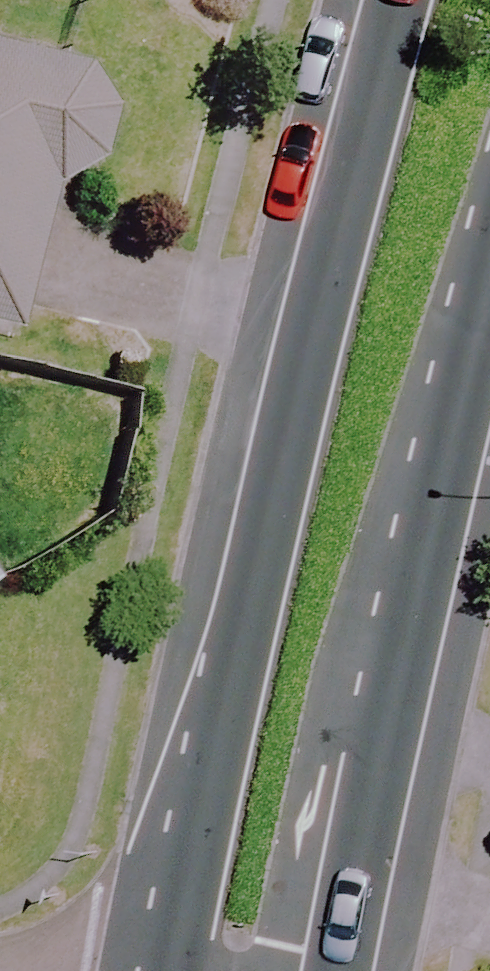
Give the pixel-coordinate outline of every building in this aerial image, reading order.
[(5,333),(45,175),(78,183),(103,85),(0,59),(0,332),(5,333)]
